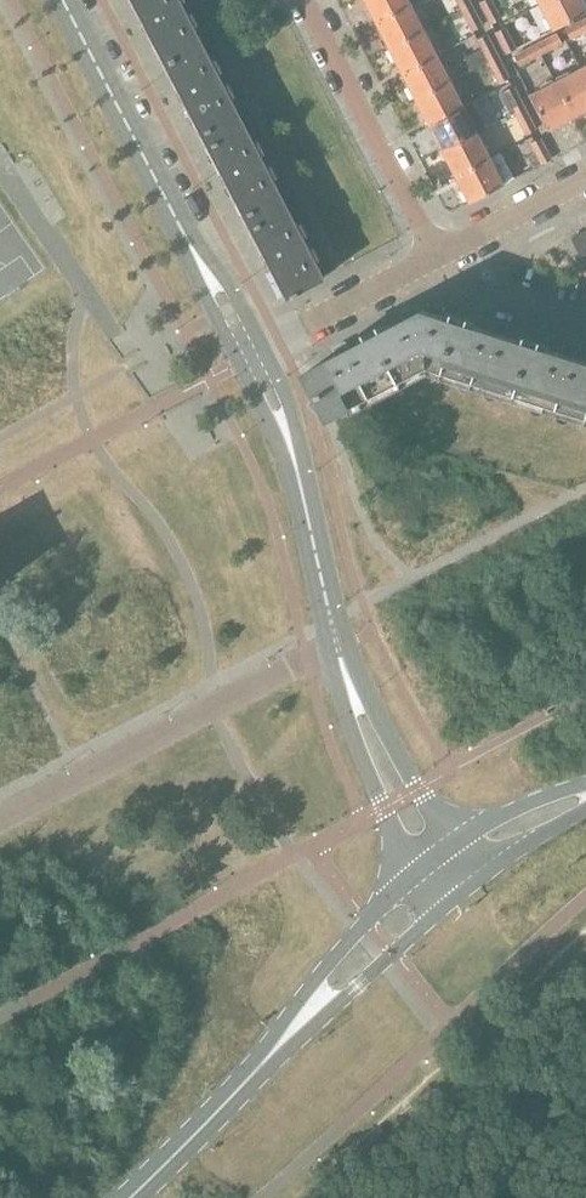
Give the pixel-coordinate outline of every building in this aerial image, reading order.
[(184,14),(177,0),(128,0),(160,62),(179,53),(185,66),(206,56),(184,14)] [(375,22),(407,5),(405,0),(363,0),(375,22)] [(466,0),(455,0),(461,10),(469,6),(466,0)] [(487,21),(495,17),(486,0),(478,0),(477,1),(487,21)] [(537,3),(551,29),(583,12),(577,0),(542,0),(537,3)] [(375,22),(388,48),(421,31),(407,5),(375,22)] [(469,6),(461,10),(471,31),(480,27),(469,6)] [(565,29),(569,36),(585,27),(585,18),(565,29)] [(503,54),(511,50),(501,29),(493,33),(503,54)] [(388,48),(401,73),(434,56),(421,31),(388,48)] [(535,44),(539,52),(561,41),(557,33),(535,44)] [(487,62),(496,58),(485,36),(476,40),(480,49),(463,57),(469,70),(486,61),(487,62)] [(539,52),(535,44),(514,55),(518,63),(539,52)] [(247,134),(221,85),(206,56),(185,66),(179,53),(160,62),(200,140),(219,131),(226,145),(247,134)] [(401,73),(415,99),(447,82),(434,56),(401,73)] [(496,58),(487,62),(497,83),(506,79),(496,58)] [(555,82),(572,114),(585,107),(585,79),(580,68),(555,82)] [(415,99),(428,125),(461,109),(447,82),(415,99)] [(572,114),(555,82),(527,96),(544,129),(572,114)] [(522,110),(511,88),(503,93),(514,114),(522,110)] [(428,125),(441,151),(474,134),(461,109),(428,125)] [(522,110),(514,114),(524,135),(533,130),(522,110)] [(287,213),(264,167),(247,134),(226,145),(219,131),(200,140),(242,219),(260,210),(267,223),(287,213)] [(441,151),(455,177),(487,159),(474,134),(441,151)] [(541,164),(549,159),(538,138),(530,143),(541,164)] [(540,164),(534,153),(527,156),(533,168),(540,164)] [(487,159),(455,177),(468,202),(500,185),(487,159)] [(321,278),(306,249),(287,213),(267,223),(260,210),(242,219),(282,298),(287,296),(288,296),(294,293),(294,292),(321,278)] [(582,256),(585,254),(585,230),(571,238),(582,256)] [(557,405),(585,414),(585,359),(580,345),(567,341),(563,353),(514,337),(507,323),(494,319),(491,330),(414,306),(401,313),(404,320),(349,349),(345,342),(334,348),(337,355),(308,370),(332,415),(428,364),(557,405)]
